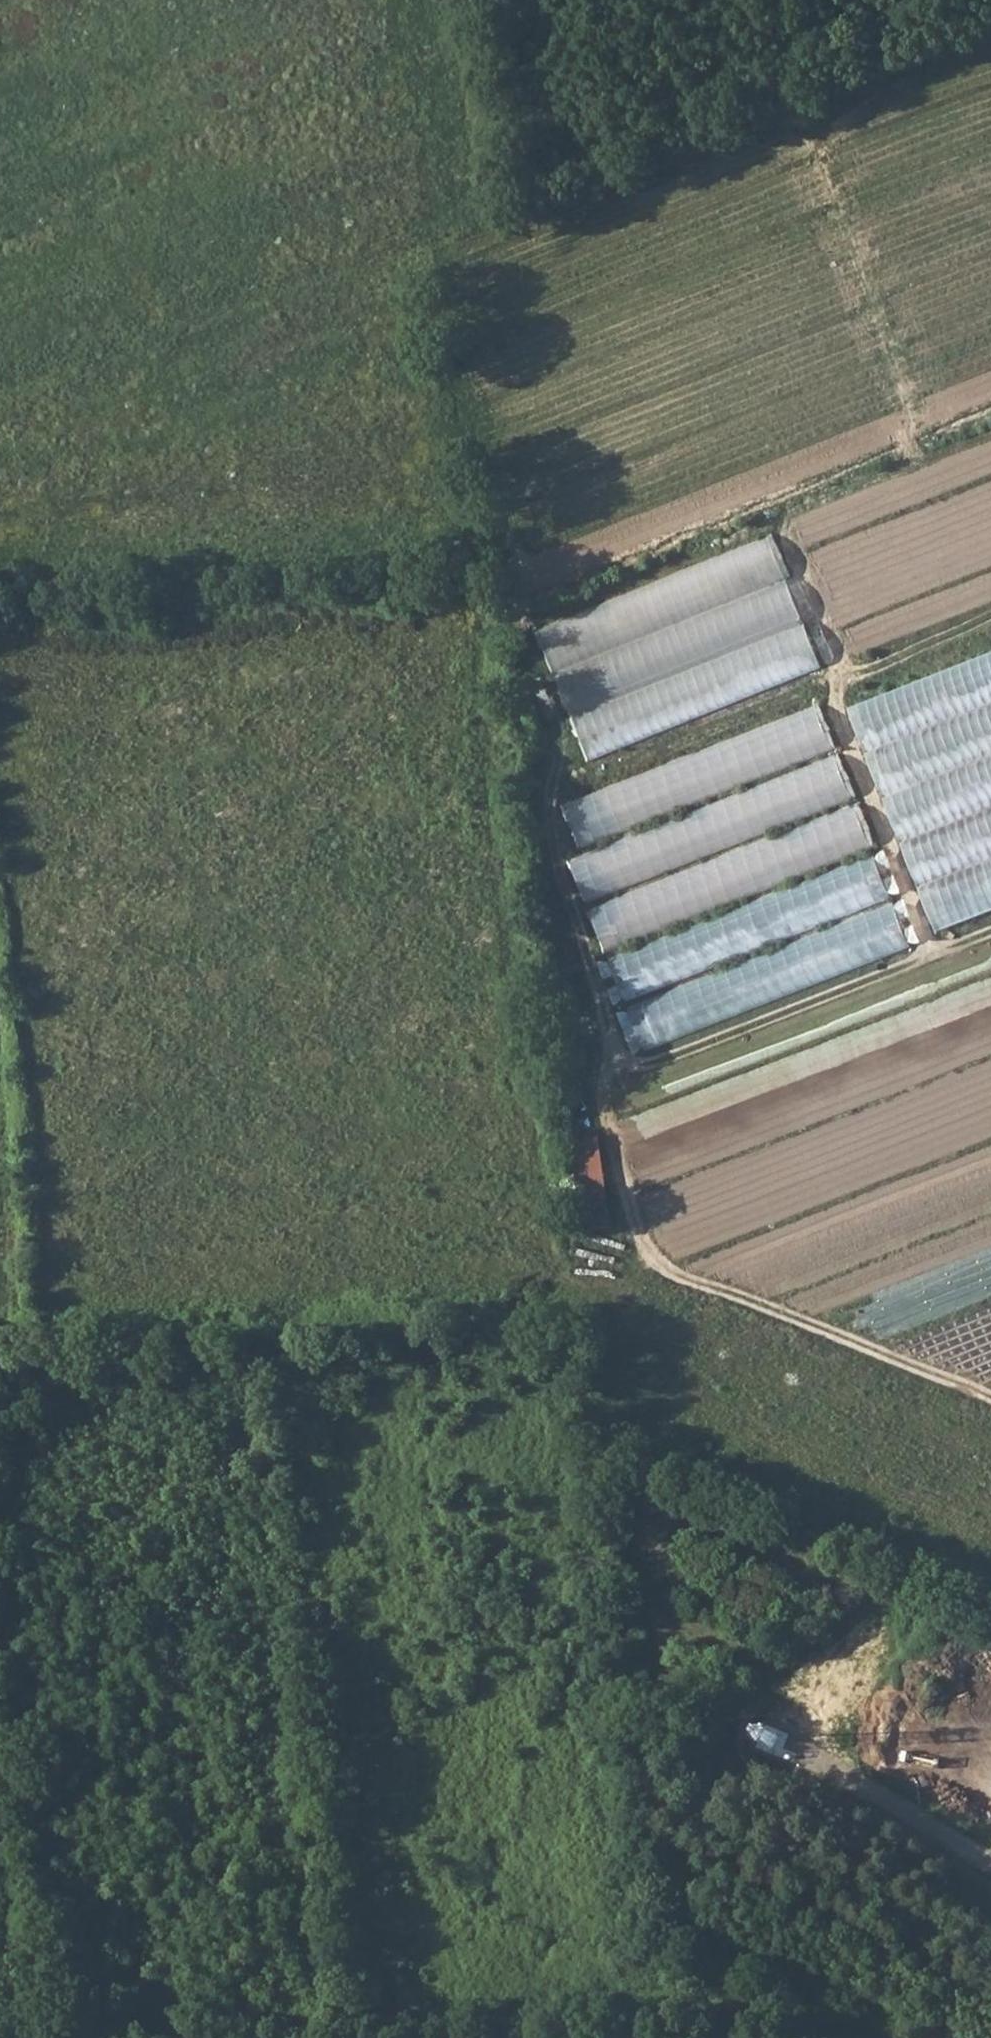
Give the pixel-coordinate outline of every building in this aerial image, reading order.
[(782,540),(542,620),(587,753),(827,672),(782,540)] [(856,696),(932,924),(990,905),(990,652),(856,696)] [(823,712),(568,796),(582,838),(837,754),(823,712)] [(588,893),(857,801),(843,761),(574,853),(588,893)] [(606,940),(876,855),(863,813),(593,898),(606,940)] [(612,948),(627,992),(896,904),(881,860),(612,948)] [(902,912),(631,994),(645,1039),(915,957),(902,912)] [(596,1138),(573,1140),(585,1228),(609,1225),(604,1183),(596,1138)]
